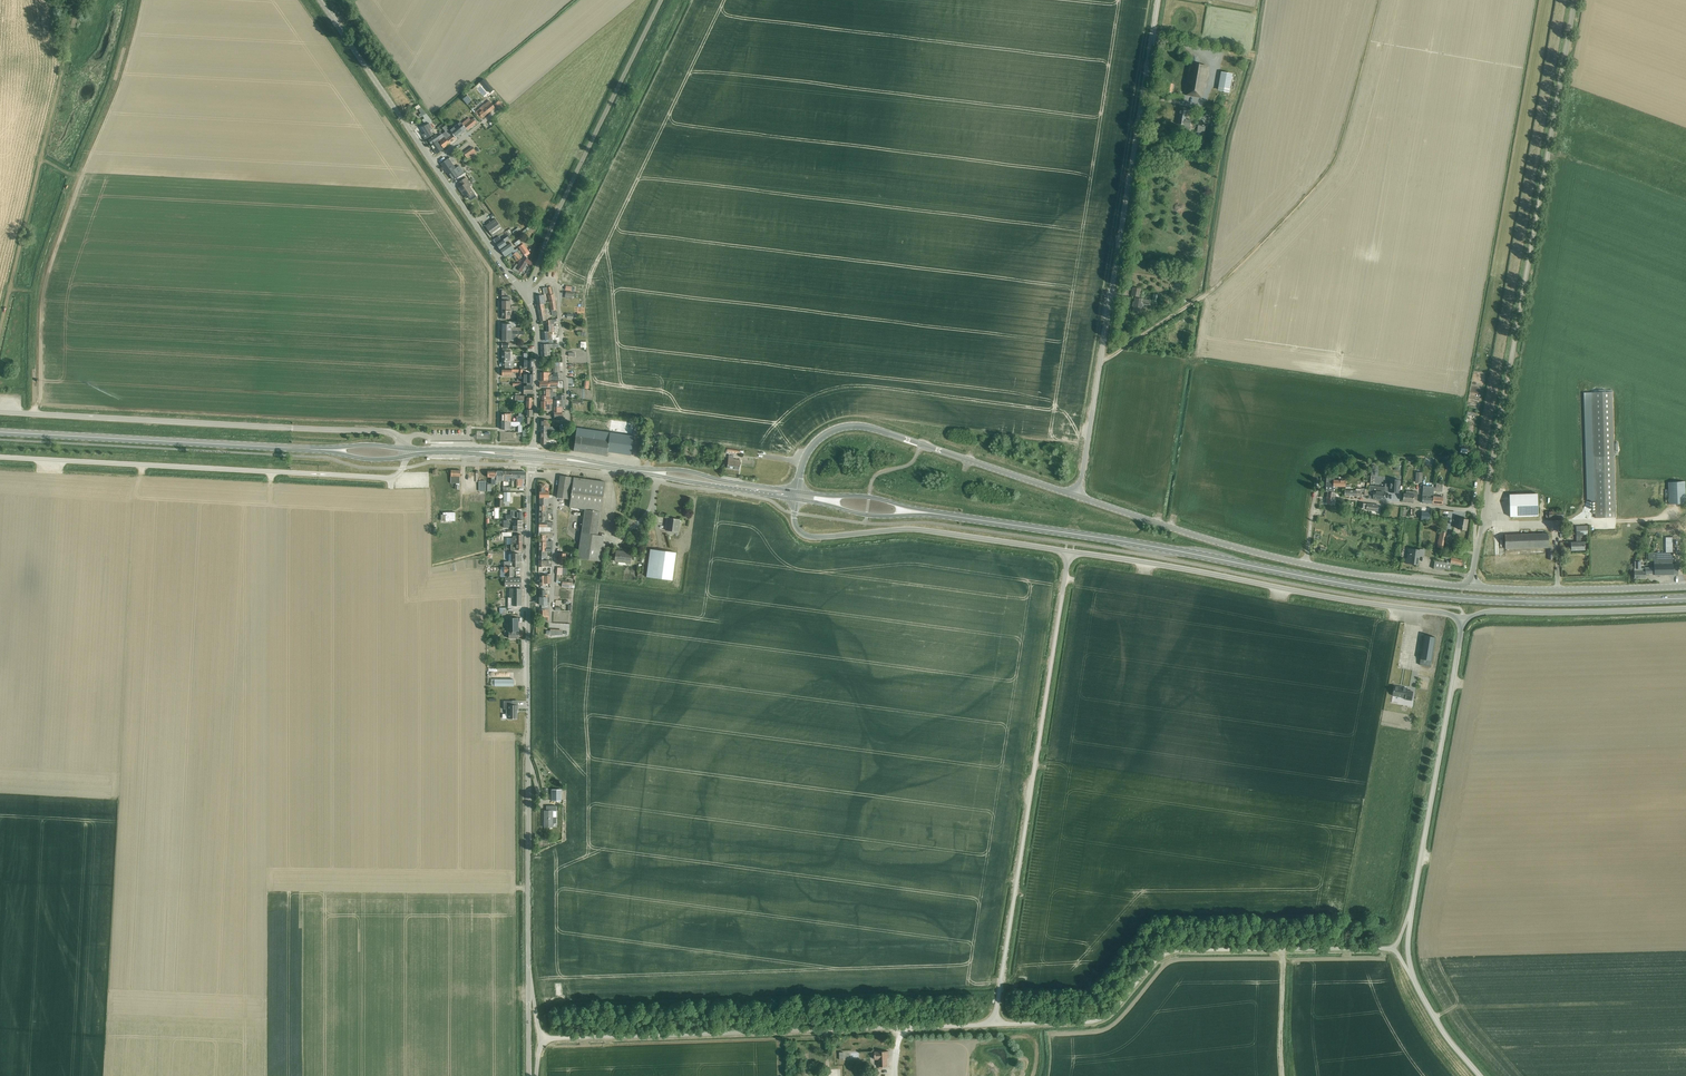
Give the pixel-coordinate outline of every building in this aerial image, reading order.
[(1185,95),(1202,98),(1207,67),(1190,64),(1185,95)] [(1218,90),(1230,92),(1233,75),(1221,73),(1218,90)] [(484,79),(480,82),(490,93),(493,90),(484,79)] [(477,111),(482,118),(494,108),(489,101),(477,111)] [(494,105),(500,111),(504,108),(499,101),(494,105)] [(418,105),(415,107),(417,109),(419,108),(422,113),(419,114),(421,117),(423,115),(425,119),(422,120),(426,126),(422,128),(426,133),(423,135),(426,140),(433,135),(434,135),(435,134),(432,130),(433,129),(431,127),(429,123),(432,121),(418,105)] [(1184,128),(1185,129),(1189,130),(1190,129),(1191,121),(1186,120),(1188,108),(1181,107),(1178,125),(1185,126),(1184,128)] [(460,122),(450,131),(456,138),(467,129),(467,130),(477,122),(476,121),(477,121),(475,118),(474,118),(473,118),(471,119),(469,117),(462,123),(460,122)] [(442,128),(439,130),(442,134),(444,137),(449,144),(455,139),(456,138),(453,135),(450,131),(446,125),(442,128)] [(435,135),(428,140),(432,146),(431,146),(437,154),(443,150),(437,142),(439,141),(444,137),(442,134),(439,136),(437,133),(436,134),(435,135)] [(449,144),(444,137),(439,141),(441,143),(440,144),(443,148),(449,144)] [(477,152),(473,146),(464,152),(468,159),(477,152)] [(458,172),(455,169),(451,162),(452,161),(450,158),(441,164),(448,174),(449,174),(453,180),(463,173),(460,169),(458,170),(459,171),(458,172)] [(474,193),(467,183),(468,181),(466,177),(459,182),(462,186),(458,188),(462,193),(463,193),(466,199),(469,197),(471,200),(476,197),(474,193)] [(493,237),(503,230),(495,219),(485,226),(493,237)] [(510,243),(507,245),(505,243),(510,239),(508,236),(496,245),(505,257),(514,250),(510,243)] [(519,247),(525,257),(530,253),(523,244),(519,247)] [(509,255),(510,257),(512,255),(517,261),(522,257),(521,256),(522,255),(517,249),(509,255)] [(519,275),(519,274),(523,269),(529,260),(524,257),(522,260),(521,260),(519,261),(517,264),(516,264),(513,268),(512,270),(519,275)] [(547,288),(550,302),(555,301),(553,292),(552,292),(551,287),(547,288)] [(1132,296),(1140,297),(1141,289),(1133,288),(1132,296)] [(536,296),(537,305),(544,304),(546,304),(545,299),(544,295),(536,296)] [(510,297),(502,297),(502,310),(510,310),(511,310),(518,310),(518,306),(511,306),(511,308),(510,308),(510,297)] [(1134,305),(1133,311),(1142,313),(1143,304),(1149,305),(1150,300),(1135,298),(1134,302),(1133,302),(1133,305),(1134,305)] [(540,321),(545,321),(548,320),(547,315),(546,309),(545,309),(544,304),(537,305),(540,321)] [(510,310),(502,310),(502,319),(511,319),(511,310),(510,310)] [(502,330),(502,341),(512,341),(512,334),(516,334),(523,334),(523,331),(502,330)] [(554,331),(547,332),(542,332),(542,340),(552,340),(552,338),(551,338),(551,335),(554,335),(554,336),(559,335),(558,331),(554,332),(554,331)] [(547,344),(541,345),(542,356),(547,356),(547,352),(550,352),(550,347),(552,347),(552,348),(559,347),(558,344),(554,344),(551,344),(547,344)] [(506,352),(502,352),(502,361),(513,361),(514,361),(514,355),(512,355),(512,352),(511,352),(506,352)] [(519,379),(522,379),(523,370),(502,369),(502,376),(512,376),(512,372),(514,372),(514,373),(519,373),(519,379)] [(560,372),(558,373),(558,375),(549,376),(549,373),(541,372),(541,381),(563,380),(563,372),(560,372)] [(533,375),(524,374),(523,383),(527,383),(527,386),(532,386),(532,383),(533,383),(533,375)] [(1600,392),(1584,393),(1585,430),(1586,465),(1587,501),(1592,501),(1595,501),(1595,508),(1596,514),(1596,518),(1602,518),(1616,518),(1615,498),(1614,458),(1614,454),(1614,452),(1613,444),(1613,438),(1613,419),(1612,392),(1600,392)] [(526,408),(531,409),(532,398),(527,398),(527,396),(515,395),(515,400),(527,401),(526,408)] [(1471,395),(1470,402),(1479,403),(1480,397),(1471,395)] [(542,396),(542,401),(547,402),(547,404),(552,404),(552,398),(549,398),(549,396),(544,396),(542,396)] [(547,402),(542,401),(541,401),(541,410),(550,410),(552,410),(552,404),(547,404),(547,402)] [(511,422),(502,422),(502,430),(511,430),(511,426),(512,426),(513,426),(516,427),(517,426),(518,426),(518,432),(522,432),(522,422),(518,422),(511,422)] [(631,455),(633,436),(577,428),(573,451),(607,456),(607,452),(631,455)] [(550,432),(541,432),(541,444),(546,445),(546,440),(550,440),(550,432)] [(727,468),(739,470),(740,460),(733,459),(733,456),(728,455),(727,468)] [(461,476),(461,470),(451,470),(451,478),(451,483),(456,483),(456,485),(455,485),(455,489),(459,489),(460,483),(460,476),(461,476)] [(491,484),(496,484),(496,483),(497,471),(488,471),(487,477),(491,477),(491,484)] [(509,478),(511,478),(512,471),(503,471),(503,481),(509,481),(509,478)] [(512,471),(511,478),(515,478),(515,479),(518,479),(518,486),(522,486),(522,479),(525,479),(526,472),(512,471)] [(557,498),(568,499),(571,477),(560,476),(557,498)] [(1326,491),(1328,492),(1329,492),(1335,492),(1335,486),(1345,487),(1345,481),(1334,480),(1334,478),(1329,477),(1329,487),(1326,487),(1326,491)] [(584,509),(584,512),(588,512),(588,510),(601,512),(605,482),(574,478),(569,507),(584,509)] [(1369,491),(1369,498),(1373,498),(1373,499),(1385,500),(1385,499),(1385,495),(1385,492),(1390,492),(1398,493),(1399,480),(1391,479),(1390,484),(1385,483),(1385,487),(1376,486),(1370,486),(1369,489),(1369,491)] [(1684,480),(1668,481),(1669,502),(1685,501),(1684,480)] [(1434,491),(1437,492),(1442,492),(1443,484),(1436,483),(1436,487),(1434,487),(1434,491)] [(539,498),(548,498),(552,498),(552,495),(549,495),(549,492),(545,492),(545,484),(539,484),(539,492),(539,498)] [(1356,491),(1351,491),(1351,485),(1346,485),(1346,490),(1345,490),(1345,496),(1357,496),(1360,496),(1360,492),(1365,492),(1365,495),(1369,495),(1369,490),(1369,489),(1365,489),(1356,489),(1356,491)] [(1422,502),(1422,503),(1433,504),(1433,496),(1434,491),(1434,487),(1423,487),(1423,497),(1422,502)] [(1417,500),(1418,492),(1406,491),(1406,494),(1404,494),(1403,501),(1413,502),(1414,500),(1417,500)] [(1335,492),(1329,492),(1328,492),(1326,503),(1334,504),(1335,493),(1335,492)] [(1509,494),(1510,516),(1538,515),(1537,493),(1509,494)] [(1433,496),(1433,504),(1443,504),(1443,497),(1433,496)] [(539,505),(539,511),(547,511),(547,514),(548,514),(553,514),(553,510),(547,510),(547,505),(545,505),(539,505)] [(510,515),(506,515),(506,519),(516,519),(516,520),(522,520),(522,512),(517,512),(517,510),(510,510),(510,515)] [(584,512),(581,533),(598,535),(601,512),(588,510),(588,512),(584,512)] [(539,522),(546,522),(546,520),(548,520),(548,514),(547,514),(547,511),(539,511),(539,522)] [(443,512),(443,521),(455,521),(455,512),(445,512),(443,512)] [(1422,512),(1421,520),(1427,520),(1430,521),(1431,513),(1428,513),(1422,512)] [(666,530),(678,532),(679,525),(677,524),(678,520),(674,519),(674,518),(673,518),(673,519),(667,518),(666,530)] [(1458,529),(1466,530),(1468,520),(1457,518),(1456,521),(1459,522),(1458,529)] [(506,520),(503,520),(503,528),(509,528),(509,526),(513,526),(513,531),(522,531),(522,520),(516,520),(506,520)] [(1576,534),(1588,534),(1587,525),(1576,526),(1576,534)] [(539,535),(539,542),(548,542),(548,538),(553,538),(553,531),(550,531),(539,532),(539,533),(538,533),(538,535),(539,535)] [(1437,547),(1443,549),(1446,533),(1440,531),(1439,539),(1438,539),(1437,543),(1438,544),(1437,547)] [(1547,532),(1505,534),(1505,548),(1548,547),(1547,532)] [(598,535),(581,533),(578,558),(600,561),(603,536),(598,535)] [(513,538),(511,538),(511,545),(513,544),(513,543),(515,543),(516,543),(522,543),(522,535),(516,535),(516,536),(513,536),(513,538)] [(1585,549),(1584,541),(1581,541),(1581,535),(1576,535),(1576,541),(1571,541),(1571,549),(1585,549)] [(1653,559),(1654,575),(1677,575),(1677,563),(1673,563),(1672,539),(1665,539),(1666,551),(1648,552),(1649,559),(1653,559)] [(539,542),(539,551),(547,551),(548,551),(552,552),(553,540),(551,540),(551,542),(548,542),(539,542)] [(655,550),(650,549),(646,577),(672,580),(676,553),(658,550),(655,549),(655,550)] [(1424,556),(1424,550),(1421,549),(1420,550),(1409,549),(1408,559),(1406,558),(1405,563),(1407,563),(1417,564),(1418,556),(1424,556)] [(630,563),(631,553),(624,553),(624,551),(616,551),(615,561),(626,562),(626,564),(630,564),(630,563)] [(504,562),(504,567),(513,567),(520,567),(520,554),(511,554),(509,554),(509,561),(504,562)] [(1462,566),(1463,560),(1451,558),(1451,561),(1447,560),(1447,563),(1435,561),(1434,569),(1443,570),(1444,569),(1450,570),(1451,564),(1462,566)] [(1635,568),(1634,568),(1634,578),(1646,578),(1646,574),(1650,574),(1650,568),(1645,568),(1641,568),(1641,561),(1635,562),(1635,568)] [(513,567),(504,567),(504,572),(504,577),(508,577),(514,577),(513,567)] [(551,567),(539,567),(539,575),(547,575),(547,570),(551,571),(551,567)] [(540,586),(541,586),(541,588),(545,588),(545,586),(545,584),(550,584),(550,576),(540,576),(540,586)] [(505,578),(505,587),(521,587),(521,578),(505,578)] [(508,592),(508,598),(510,598),(510,603),(513,603),(512,606),(521,606),(522,588),(513,588),(513,592),(508,592)] [(542,605),(542,609),(549,609),(549,604),(547,604),(547,597),(539,597),(539,605),(542,605)] [(549,609),(542,609),(539,609),(539,617),(541,617),(541,621),(548,621),(548,617),(549,617),(549,609)] [(505,631),(505,634),(509,634),(509,638),(519,638),(519,618),(518,618),(508,618),(507,618),(507,630),(505,631)] [(1424,636),(1420,659),(1419,665),(1431,667),(1432,661),(1436,638),(1424,636)] [(1395,686),(1394,692),(1393,696),(1405,698),(1405,700),(1412,701),(1414,692),(1408,691),(1408,688),(1395,686)] [(504,701),(504,709),(506,709),(506,714),(508,714),(508,719),(517,719),(517,711),(518,711),(518,705),(513,705),(513,701),(504,701)] [(561,789),(552,789),(552,801),(555,801),(561,801),(561,789)] [(546,811),(544,811),(544,815),(546,815),(546,821),(544,821),(544,827),(553,827),(553,817),(553,811),(556,811),(556,806),(555,806),(546,806),(546,811)] [(874,1052),(875,1060),(879,1060),(879,1067),(887,1066),(887,1057),(889,1057),(888,1051),(874,1052)]
